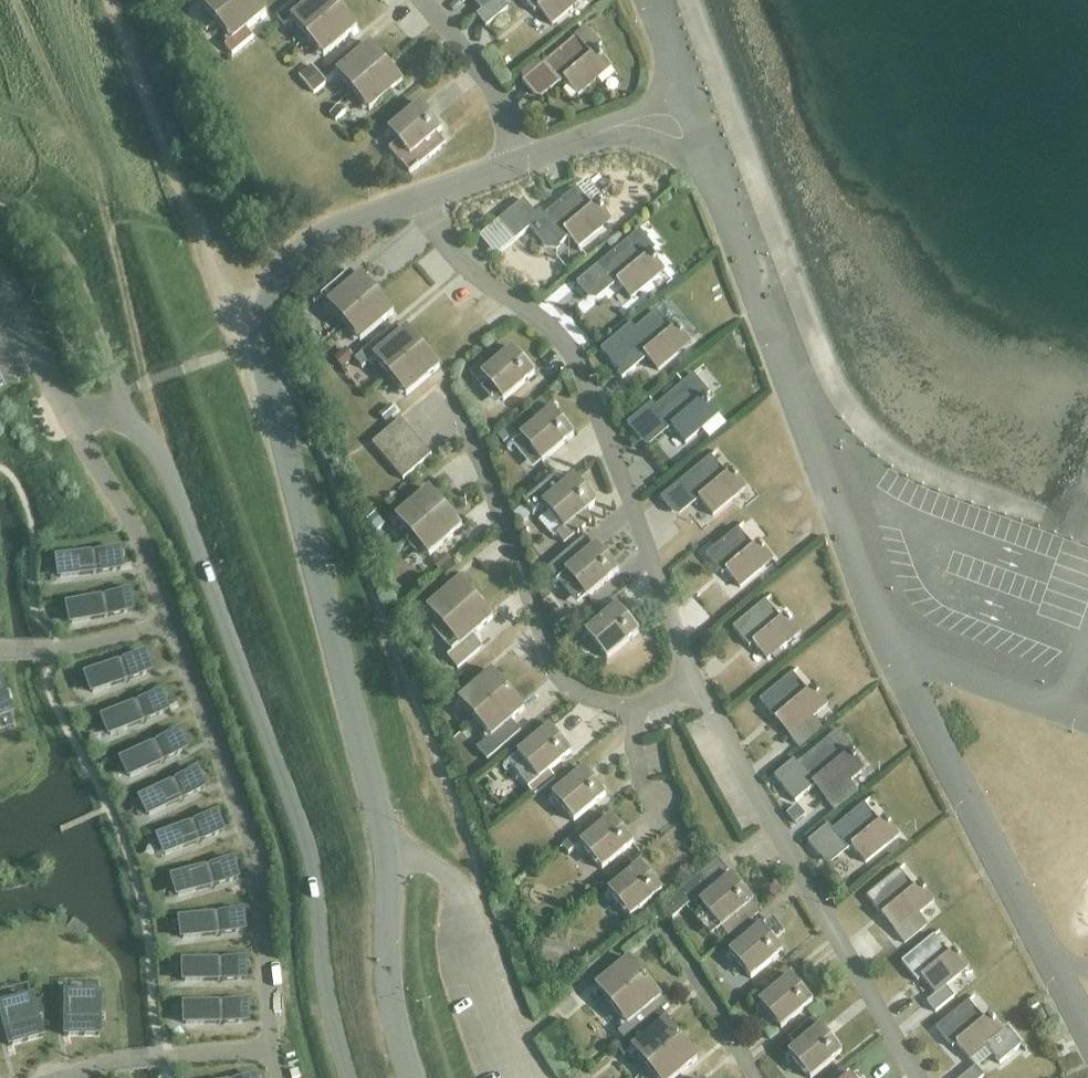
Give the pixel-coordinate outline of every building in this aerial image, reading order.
[(244,0),(205,0),(200,4),(216,23),(244,0)] [(216,23),(232,42),(225,47),(232,56),(253,38),(246,30),(267,14),(255,0),(244,0),(216,23)] [(342,10),(333,0),(315,0),(297,15),(290,7),(277,18),(284,26),(291,20),(307,39),(342,10)] [(472,1),(482,12),(496,0),(473,0),(472,1)] [(499,0),(496,0),(482,12),(476,17),(486,29),(508,10),(499,0)] [(583,0),(523,0),(534,14),(539,10),(552,26),(583,0)] [(342,10),(307,39),(323,58),(358,29),(342,10)] [(612,68),(598,52),(601,49),(585,30),(541,67),(536,62),(521,75),(525,80),(522,83),(533,96),(555,78),(560,85),(564,81),(578,97),(612,68)] [(353,93),(387,64),(371,45),(337,74),(353,93)] [(387,64),(353,93),(369,112),(403,83),(387,64)] [(306,86),(319,75),(311,66),(299,77),(306,86)] [(319,75),(306,86),(314,95),(327,84),(319,75)] [(335,124),(348,113),(340,103),(327,114),(335,124)] [(441,149),(432,139),(443,130),(421,105),(389,132),(398,143),(389,151),(409,175),(441,149)] [(612,220),(598,203),(603,199),(587,180),(544,217),(560,236),(565,233),(578,248),(612,220)] [(517,240),(540,221),(524,200),(500,220),(517,240)] [(631,300),(665,271),(650,254),(645,259),(629,240),(576,285),(587,297),(607,280),(613,287),(617,284),(631,300)] [(544,249),(530,259),(541,273),(554,263),(544,249)] [(321,297),(344,324),(378,295),(362,276),(351,285),(344,277),(321,297)] [(378,295),(344,324),(360,343),(394,314),(378,295)] [(631,325),(601,350),(617,369),(620,373),(617,375),(621,379),(646,358),(658,372),(692,343),(678,326),(672,331),(656,313),(636,330),(631,325)] [(390,378),(424,349),(408,330),(385,349),(378,341),(355,361),(363,370),(374,360),(390,378)] [(313,334),(304,342),(310,350),(320,342),(313,334)] [(347,348),(334,359),(343,370),(356,359),(347,348)] [(424,349),(390,378),(406,397),(440,368),(424,349)] [(482,378),(503,402),(535,375),(513,349),(489,371),(482,363),(470,373),(477,382),(482,378)] [(719,415),(706,400),(711,395),(694,376),(656,408),(652,404),(627,425),(645,447),(649,447),(672,428),(685,444),(719,415)] [(521,438),(542,463),(574,436),(553,411),(552,412),(542,400),(530,410),(539,422),(521,438)] [(389,408),(378,417),(385,425),(396,416),(389,408)] [(383,457),(411,433),(401,420),(372,445),(383,457)] [(516,435),(510,427),(498,437),(507,448),(512,445),(508,441),(516,435)] [(393,469),(421,444),(411,433),(383,457),(393,469)] [(393,469),(403,481),(432,456),(421,444),(393,469)] [(699,500),(713,516),(747,488),(732,471),(727,476),(711,457),(661,500),(671,513),(689,498),(695,504),(699,500)] [(585,514),(596,504),(575,478),(563,488),(555,478),(524,504),(533,515),(544,507),(564,531),(557,537),(564,546),(592,522),(585,514)] [(412,538),(446,509),(430,490),(396,520),(412,538)] [(446,509),(412,538),(428,557),(462,528),(446,509)] [(521,509),(513,516),(522,525),(530,518),(521,509)] [(386,527),(377,515),(369,522),(379,533),(386,527)] [(740,588),(774,560),(759,543),(754,548),(738,529),(705,557),(722,576),(726,572),(740,588)] [(598,546),(593,550),(584,540),(547,570),(557,582),(566,574),(587,599),(619,572),(598,546)] [(117,550),(57,558),(60,578),(120,570),(117,550)] [(440,572),(451,562),(445,554),(433,564),(440,572)] [(444,630),(477,600),(461,581),(427,611),(444,630)] [(36,601),(53,617),(68,601),(51,585),(36,601)] [(127,592),(67,604),(71,624),(131,612),(127,592)] [(477,600),(444,630),(459,648),(447,657),(458,670),(481,649),(472,638),(493,619),(477,600)] [(767,661),(801,633),(787,616),(781,620),(765,602),(733,629),(749,649),(754,645),(767,661)] [(607,660),(639,633),(618,607),(586,634),(607,660)] [(555,623),(558,637),(572,635),(569,620),(555,623)] [(143,653),(85,674),(92,693),(150,672),(143,653)] [(475,720),(509,691),(492,672),(459,701),(475,720)] [(822,729),(812,718),(828,705),(814,688),(808,693),(792,674),(760,701),(776,721),(781,717),(793,732),(789,736),(799,748),(822,729)] [(10,716),(0,684),(0,719),(10,716)] [(509,691),(475,720),(490,738),(477,750),(488,762),(521,733),(511,722),(525,710),(509,691)] [(158,693),(102,717),(110,736),(166,712),(158,693)] [(507,764),(534,796),(555,779),(550,772),(571,754),(550,728),(507,764)] [(865,770),(851,753),(854,750),(839,731),(798,765),(794,761),(774,777),(795,803),(815,786),(814,785),(818,782),(830,797),(825,801),(834,811),(858,791),(850,782),(865,770)] [(175,732),(121,759),(130,778),(185,751),(175,732)] [(574,823),(606,796),(585,770),(553,797),(574,823)] [(194,771),(139,797),(149,816),(203,789),(194,771)] [(865,864),(899,836),(885,819),(880,823),(864,805),(831,832),(827,827),(808,843),(826,865),(831,865),(852,848),(865,864)] [(214,814),(157,836),(165,856),(222,833),(214,814)] [(602,871),(634,844),(613,818),(593,835),(586,827),(562,847),(569,855),(581,845),(602,871)] [(231,860),(172,876),(178,897),(236,880),(231,860)] [(630,918),(662,891),(641,866),(609,893),(630,918)] [(928,925),(919,914),(934,901),(920,884),(914,889),(899,870),(866,898),(883,917),(887,914),(899,929),(895,932),(905,944),(928,925)] [(662,907),(672,920),(710,888),(699,876),(662,907)] [(732,877),(700,904),(729,939),(759,914),(751,904),(753,902),(732,877)] [(240,911),(180,919),(182,940),(243,932),(240,911)] [(783,952),(762,927),(755,919),(722,945),(751,979),(783,952)] [(944,989),(969,967),(955,950),(949,955),(934,936),(901,963),(917,983),(922,979),(935,995),(944,989)] [(244,959),(183,961),(184,982),(245,980),(244,959)] [(612,1007),(646,979),(630,960),(596,988),(612,1007)] [(781,1030),(813,1003),(792,977),(760,1004),(781,1030)] [(646,979),(612,1007),(627,1027),(619,1034),(625,1041),(625,1042),(662,1011),(671,1004),(662,993),(659,995),(646,979)] [(954,998),(946,987),(927,1003),(935,1013),(954,998)] [(565,1017),(579,1006),(577,1004),(582,1001),(575,992),(571,996),(570,994),(556,1005),(565,1017)] [(64,1036),(99,1036),(99,995),(64,995),(64,1036)] [(31,997),(0,1006),(0,1015),(8,1046),(42,1037),(31,997)] [(245,1002),(184,1004),(185,1025),(246,1023),(245,1002)] [(1009,1030),(1004,1033),(990,1016),(984,1021),(969,1002),(936,1029),(952,1049),(957,1045),(970,1061),(986,1048),(1000,1065),(1022,1046),(1009,1030)] [(1050,1019),(1055,1016),(1050,1006),(1045,1009),(1050,1019)] [(671,1022),(662,1011),(625,1042),(625,1041),(616,1048),(624,1057),(632,1050),(648,1069),(682,1040),(669,1024),(671,1022)] [(796,1046),(816,1029),(811,1021),(790,1039),(796,1046)] [(842,1053),(821,1027),(789,1054),(809,1077),(812,1077),(842,1053)] [(648,1069),(656,1077),(676,1077),(698,1060),(682,1040),(648,1069)] [(891,1075),(892,1077),(913,1077),(909,1067),(891,1075)] [(984,1077),(976,1067),(963,1077),(984,1077)]
